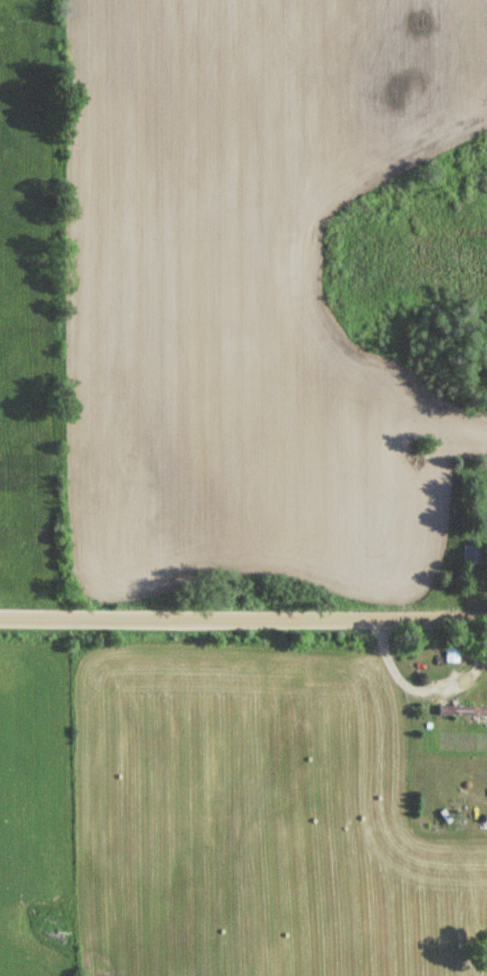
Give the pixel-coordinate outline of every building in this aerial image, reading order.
[(463,564),(481,564),(481,547),(463,546),(463,564)] [(444,663),(458,663),(458,646),(444,646),(444,663)] [(437,706),(437,717),(486,717),(486,706),(437,706)]
